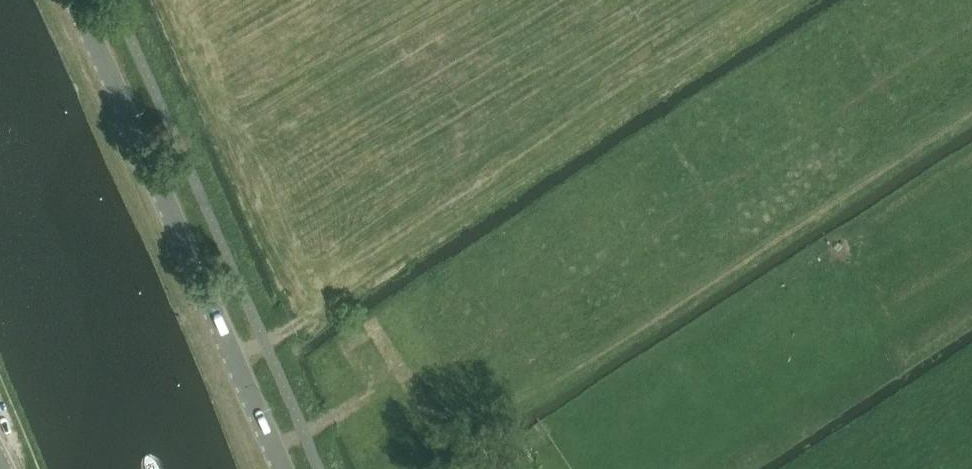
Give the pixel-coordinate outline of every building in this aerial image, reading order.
[(524,444),(514,451),(520,459),(530,453),(524,444)] [(507,468),(501,459),(491,466),(493,468),(505,468),(507,468)]
